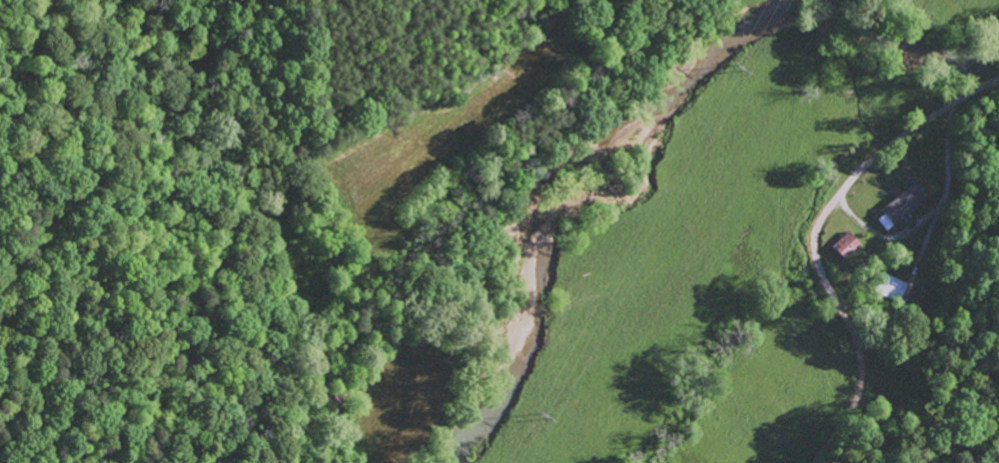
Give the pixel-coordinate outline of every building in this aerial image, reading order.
[(883,230),(927,200),(916,184),(872,214),(883,230)] [(860,244),(846,230),(831,246),(845,260),(860,244)]
